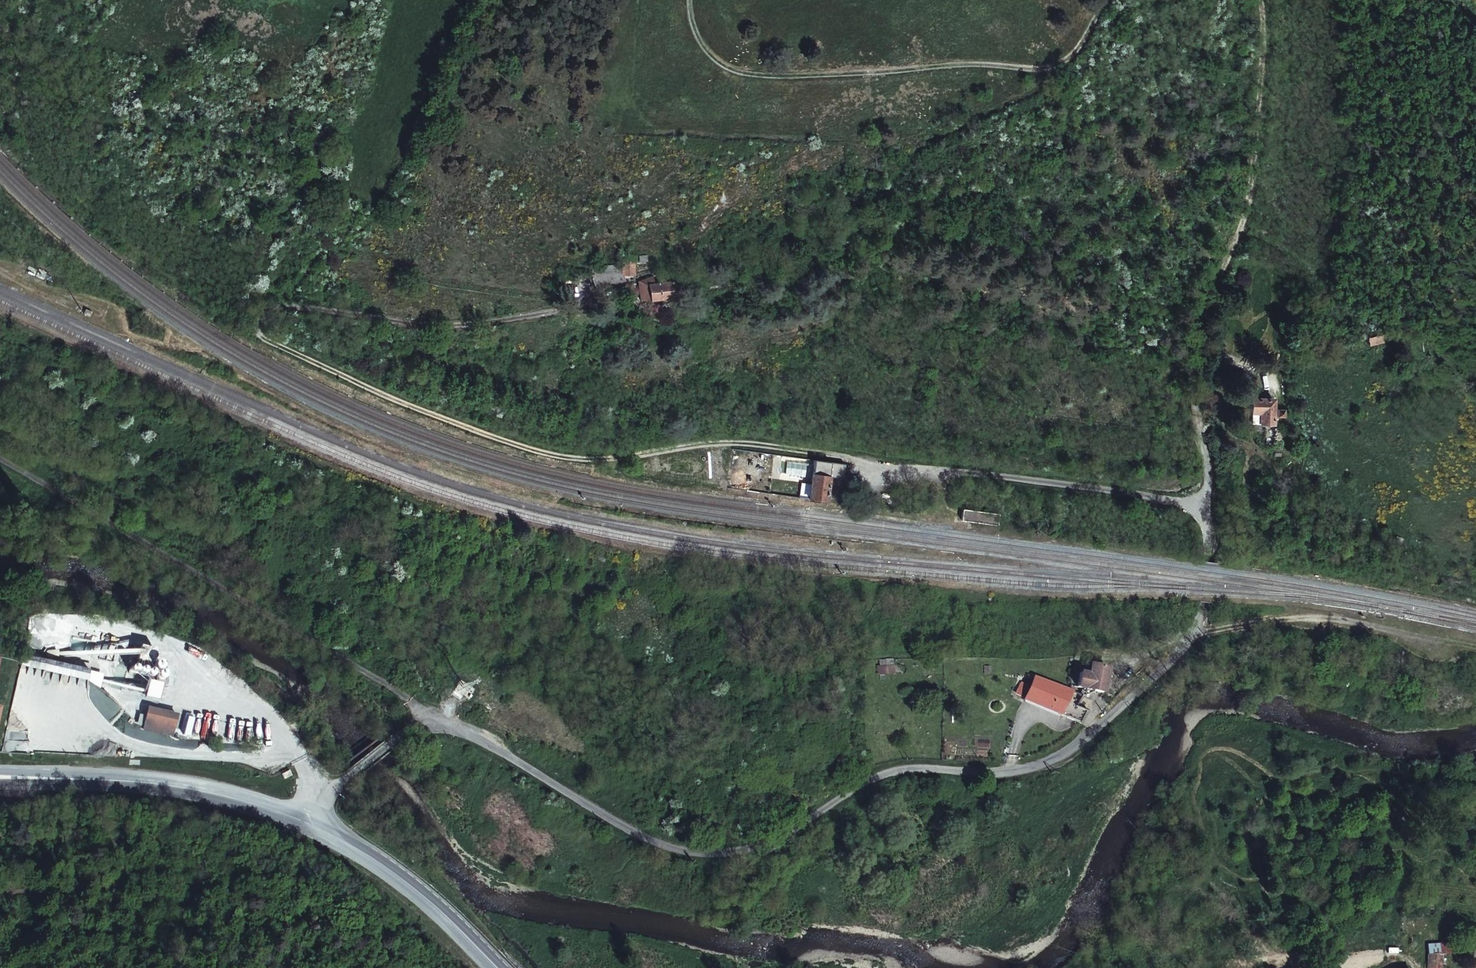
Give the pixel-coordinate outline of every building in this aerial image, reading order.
[(627,259),(626,273),(637,275),(639,260),(627,259)] [(669,284),(656,285),(656,279),(640,280),(641,299),(683,296),(682,281),(678,282),(678,279),(669,279),(669,284)] [(1272,399),(1250,398),(1249,423),(1271,424),(1271,416),(1275,416),(1276,410),(1272,410),(1272,399)] [(775,461),(784,464),(786,456),(777,454),(775,461)] [(795,465),(807,467),(808,459),(797,456),(795,465)] [(811,496),(829,499),(832,483),(833,474),(816,471),(811,496)] [(154,650),(138,647),(135,660),(150,663),(154,650)] [(90,670),(23,656),(20,668),(87,683),(90,670)] [(1066,681),(1097,684),(1105,663),(1098,661),(1096,659),(1083,656),(1080,662),(1083,663),(1080,672),(1070,668),(1066,681)] [(876,671),(894,670),(894,659),(876,660),(876,671)] [(156,678),(158,671),(128,666),(126,673),(156,678)] [(165,672),(158,671),(156,678),(155,682),(163,684),(165,672)] [(1074,706),(1077,699),(1064,695),(1064,696),(1058,694),(1060,685),(1022,672),(1019,683),(1006,679),(1003,690),(1015,695),(1014,697),(1075,716),(1078,707),(1074,706)] [(158,687),(147,685),(145,697),(156,699),(158,687)] [(148,707),(142,729),(173,736),(178,714),(148,707)] [(1433,952),(1433,967),(1451,967),(1451,953),(1460,952),(1460,940),(1443,940),(1443,952),(1433,952)]
